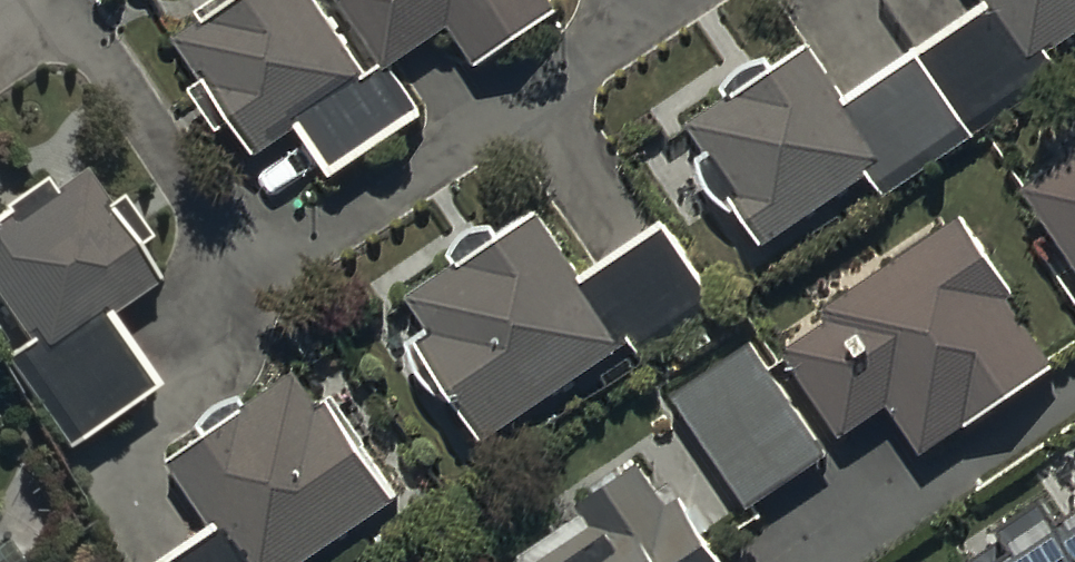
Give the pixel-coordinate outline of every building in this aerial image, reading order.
[(307,0),(257,0),(255,2),(254,0),(224,0),(195,19),(201,29),(175,46),(204,90),(189,100),(218,144),(234,134),(255,166),(300,137),(333,187),(425,126),(392,76),(368,92),(307,0)] [(385,78),(451,34),(479,75),(561,19),(548,0),(332,0),(385,78)] [(1042,62),(1074,40),(1074,0),(975,0),(985,14),(844,109),(806,53),(776,74),(765,58),(714,93),(726,111),(689,136),(710,167),(699,174),(730,220),(738,215),(766,257),(870,186),(883,205),(1059,86),(1042,62)] [(1061,155),(1068,166),(1019,199),(1074,280),(1074,145),(1061,155)] [(135,261),(150,251),(118,207),(105,216),(82,184),(50,207),(38,190),(5,213),(13,224),(0,233),(0,349),(78,458),(158,400),(109,331),(160,295),(135,261)] [(721,320),(666,241),(593,292),(546,224),(507,252),(494,234),(454,262),(460,271),(407,308),(433,345),(419,355),(488,454),(638,349),(649,366),(672,350),(685,368),(714,348),(703,332),(721,320)] [(1052,375),(1007,309),(1012,305),(959,229),(823,324),(829,333),(782,366),(841,449),(887,417),(921,466),(1052,375)] [(828,467),(749,351),(671,404),(750,520),(828,467)] [(299,380),(248,412),(244,406),(206,429),(213,442),(173,467),(223,545),(195,561),(315,561),(398,509),(333,405),(320,414),(299,380)] [(622,485),(615,473),(591,487),(600,502),(581,513),(587,523),(521,561),(711,561),(670,491),(657,499),(642,473),(622,485)] [(1056,508),(1040,485),(998,513),(1014,536),(975,561),(1074,561),(1074,496),(1056,508)]
